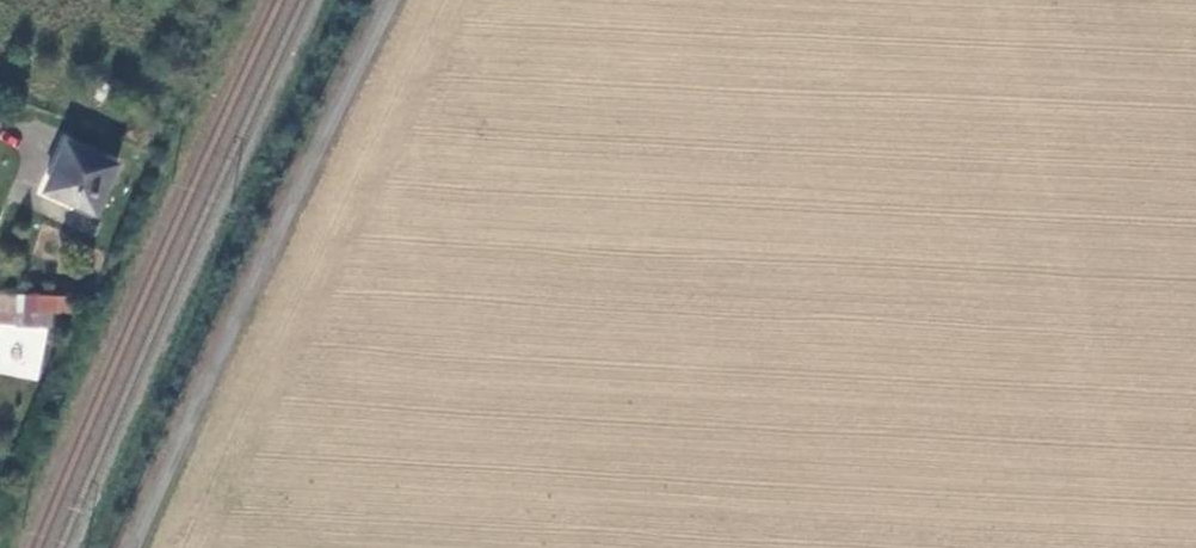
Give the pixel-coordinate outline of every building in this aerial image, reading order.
[(99,218),(123,163),(68,139),(43,195),(99,218)] [(75,296),(23,294),(21,327),(58,327),(59,312),(76,312),(75,296)]
